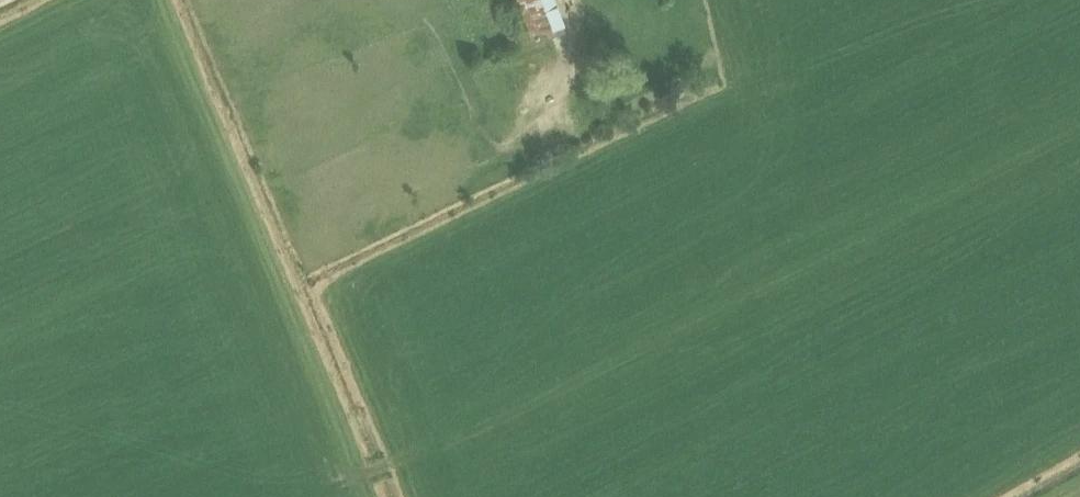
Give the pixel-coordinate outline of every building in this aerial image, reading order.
[(562,0),(522,0),(535,36),(570,22),(562,0)]
